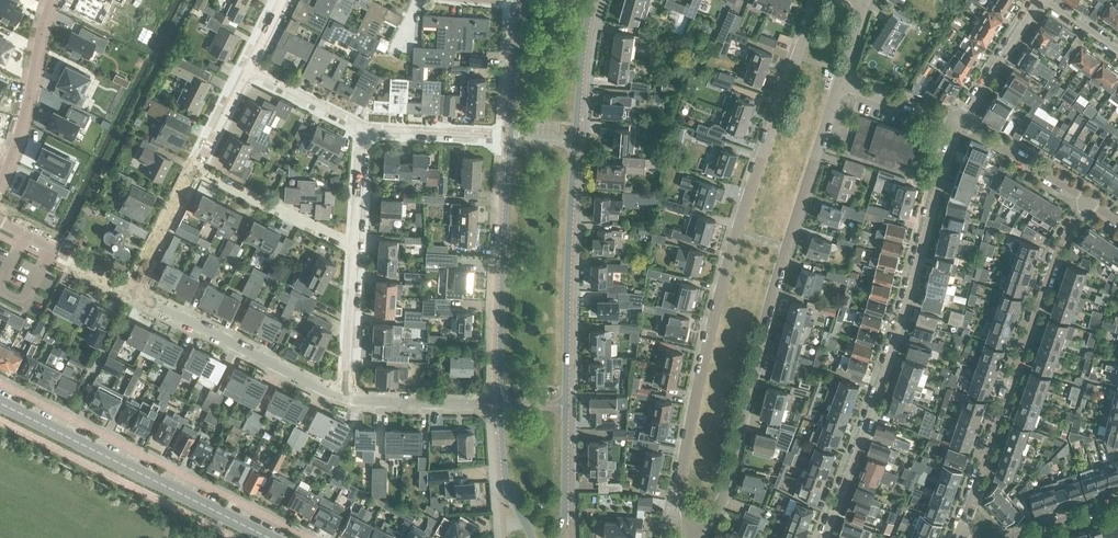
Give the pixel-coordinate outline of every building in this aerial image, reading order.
[(15,24),(22,10),(14,6),(16,2),(13,0),(0,0),(0,16),(15,24)] [(72,12),(111,29),(125,0),(77,0),(72,12)] [(227,23),(230,17),(240,21),(248,6),(246,5),(248,1),(249,2),(250,0),(233,0),(226,14),(217,10),(205,5),(202,10),(227,23)] [(329,15),(328,15),(313,7),(314,7),(307,3),(301,0),(299,0),(285,29),(294,34),(295,33),(301,20),(321,30),(329,15)] [(328,15),(336,0),(317,0),(314,7),(313,7),(328,15)] [(368,10),(373,0),(336,0),(328,15),(329,15),(344,23),(354,3),(367,9),(368,10)] [(358,29),(357,29),(373,37),(383,17),(397,24),(402,15),(373,0),(368,10),(367,9),(358,29)] [(619,10),(622,11),(620,18),(631,21),(630,26),(638,28),(639,24),(639,23),(642,13),(646,14),(650,0),(625,0),(623,5),(621,5),(619,10)] [(664,6),(682,14),(685,6),(671,0),(667,0),(665,5),(664,5),(664,6)] [(682,14),(687,16),(687,15),(692,17),(692,18),(694,19),(702,0),(692,0),(691,3),(689,8),(685,6),(682,14)] [(748,1),(754,3),(760,6),(762,7),(762,6),(766,8),(769,10),(773,0),(749,0),(748,1)] [(769,10),(770,10),(776,12),(776,13),(777,13),(782,15),(781,15),(785,16),(792,0),(773,0),(769,10)] [(970,0),(966,0),(962,7),(967,10),(972,1),(970,0)] [(1015,1),(1014,0),(996,0),(996,1),(1009,9),(1015,1)] [(1079,0),(1065,0),(1087,14),(1090,10),(1077,2),(1079,0)] [(205,5),(196,1),(193,6),(202,10),(205,5)] [(1004,18),(1009,9),(996,1),(993,5),(990,3),(987,7),(1004,18)] [(1105,19),(1109,22),(1117,9),(1117,1),(1115,5),(1110,2),(1101,15),(1105,17),(1105,19)] [(1089,16),(1095,20),(1101,10),(1096,6),(1089,16)] [(985,9),(979,18),(997,29),(1003,20),(985,9)] [(1109,22),(1112,24),(1114,24),(1117,27),(1117,9),(1109,22)] [(729,30),(736,13),(729,10),(716,39),(724,42),(729,30)] [(893,12),(886,24),(873,45),(886,53),(891,45),(894,47),(910,22),(893,12)] [(742,16),(736,13),(729,30),(732,32),(732,31),(736,32),(742,16)] [(208,48),(228,57),(232,49),(231,48),(236,37),(238,38),(238,37),(228,32),(232,26),(236,28),(209,14),(205,22),(207,23),(206,26),(218,32),(210,48),(209,47),(208,48)] [(422,25),(438,26),(437,48),(447,49),(454,49),(456,16),(423,14),(422,25)] [(959,29),(961,24),(960,19),(959,19),(960,17),(956,15),(951,24),(959,29)] [(1042,25),(1061,37),(1063,33),(1067,35),(1068,33),(1073,36),(1075,33),(1048,15),(1046,19),(1045,18),(1042,23),(1043,24),(1042,25)] [(489,18),(456,16),(454,49),(471,50),(473,28),(488,29),(489,18)] [(992,37),(997,29),(979,18),(974,26),(992,37)] [(352,63),(364,69),(379,40),(373,37),(357,29),(358,29),(350,25),(348,29),(342,26),(343,25),(334,20),(325,38),(325,39),(333,43),(336,37),(360,49),(352,63)] [(944,35),(951,39),(956,30),(950,26),(944,35)] [(968,35),(986,46),(992,37),(974,26),(968,35)] [(1036,35),(1060,51),(1062,47),(1058,45),(1059,43),(1057,41),(1055,43),(1051,40),(1055,35),(1041,27),(1039,30),(1038,30),(1035,33),(1036,35)] [(657,39),(658,32),(640,28),(639,37),(657,39)] [(100,52),(106,40),(85,29),(82,36),(70,31),(67,37),(66,36),(62,44),(64,45),(63,46),(70,49),(69,51),(77,55),(78,53),(86,57),(91,48),(100,52)] [(307,59),(314,43),(295,33),(294,34),(285,29),(270,58),(280,63),(287,49),(307,59)] [(747,44),(749,37),(736,32),(732,31),(732,32),(730,38),(747,44)] [(612,45),(611,50),(613,50),(616,50),(616,52),(622,53),(622,57),(631,58),(634,36),(634,35),(615,33),(616,33),(614,46),(612,45)] [(759,40),(775,46),(778,40),(761,34),(759,40)] [(939,43),(944,46),(949,38),(944,35),(939,43)] [(1057,55),(1060,51),(1036,35),(1035,36),(1034,36),(1032,39),(1032,41),(1029,45),(1043,53),(1044,51),(1052,52),(1057,55)] [(1078,35),(1072,44),(1077,47),(1078,47),(1084,39),(1078,35)] [(321,36),(317,45),(321,47),(325,39),(325,38),(321,36)] [(960,45),(966,48),(979,57),(980,56),(981,57),(984,52),(983,51),(985,48),(966,36),(960,45)] [(5,60),(13,43),(0,37),(0,58),(5,60)] [(944,47),(938,44),(933,52),(938,55),(944,47)] [(1065,54),(1070,57),(1077,47),(1072,44),(1065,54)] [(302,74),(332,89),(337,80),(323,73),(333,53),(321,47),(317,45),(302,74)] [(750,46),(745,61),(750,63),(767,69),(772,55),(773,54),(755,48),(750,46)] [(1081,46),(1071,61),(1081,68),(1091,53),(1090,53),(1090,51),(1087,49),(1085,49),(1081,46)] [(412,80),(423,80),(423,79),(423,65),(446,66),(446,65),(451,65),(453,65),(454,49),(447,49),(437,48),(414,47),(412,80)] [(1047,71),(1053,75),(1056,71),(1039,60),(1042,55),(1028,47),(1026,50),(1024,51),(1022,54),(1023,56),(1022,56),(1047,71)] [(958,50),(955,54),(974,66),(976,62),(977,63),(980,58),(979,58),(979,57),(966,48),(963,53),(958,50)] [(629,68),(631,58),(622,57),(622,53),(616,52),(616,50),(613,50),(611,61),(610,60),(609,65),(611,65),(609,77),(609,78),(627,81),(627,80),(632,81),(633,81),(634,76),(635,75),(636,70),(635,69),(629,68)] [(972,69),(974,66),(955,54),(954,53),(949,62),(968,75),(969,73),(970,74),(973,69),(972,69)] [(1093,54),(1092,54),(1091,53),(1081,68),(1090,75),(1101,60),(1096,57),(1096,56),(1093,54)] [(935,54),(930,63),(934,65),(940,56),(935,54)] [(1063,67),(1070,57),(1065,54),(1058,64),(1063,67)] [(470,55),(469,65),(486,66),(486,56),(470,55)] [(188,109),(198,113),(204,101),(203,101),(201,100),(208,87),(203,84),(209,72),(178,56),(172,69),(189,78),(185,85),(184,84),(183,86),(184,86),(178,100),(190,106),(189,108),(188,109)] [(1057,77),(1053,75),(1047,71),(1022,56),(1021,57),(1018,60),(1019,61),(1016,65),(1030,73),(1033,68),(1049,78),(1044,85),(1049,89),(1057,77)] [(968,75),(949,62),(943,71),(962,83),(964,81),(965,81),(969,76),(967,76),(968,75)] [(1102,83),(1112,69),(1111,68),(1111,67),(1108,64),(1107,65),(1102,62),(1089,80),(1099,87),(1102,83)] [(745,77),(744,78),(762,84),(762,83),(767,69),(750,63),(749,63),(750,64),(749,69),(748,68),(745,77)] [(926,75),(932,66),(926,63),(921,71),(926,75)] [(61,73),(56,83),(65,88),(61,95),(81,105),(85,96),(81,94),(90,76),(65,64),(65,66),(63,65),(59,72),(61,73)] [(469,74),(469,66),(453,65),(451,65),(451,73),(469,74)] [(364,69),(354,88),(340,81),(335,91),(365,106),(380,76),(364,69)] [(1009,76),(1006,81),(1026,94),(1040,103),(1043,99),(1025,87),(1030,79),(1013,69),(1012,71),(1011,70),(1008,76),(1009,76)] [(1112,69),(1102,83),(1112,90),(1117,81),(1117,73),(1117,71),(1115,69),(1113,69),(1112,69)] [(721,71),(718,77),(733,83),(735,76),(721,71)] [(936,81),(956,94),(961,85),(946,76),(942,73),(936,81)] [(733,83),(718,77),(716,76),(713,84),(730,90),(733,83)] [(468,77),(467,95),(484,96),(485,78),(468,77)] [(373,110),(406,112),(407,101),(408,79),(390,78),(389,100),(374,99),(373,110)] [(441,81),(423,79),(423,80),(422,102),(407,101),(406,112),(439,114),(441,81)] [(956,94),(936,81),(934,80),(929,88),(936,93),(950,102),(953,99),(955,98),(956,96),(956,94)] [(650,84),(633,81),(632,81),(631,89),(649,91),(650,84)] [(915,81),(911,92),(918,94),(921,84),(915,81)] [(1040,103),(1026,94),(1006,81),(1003,86),(1002,86),(999,90),(1000,91),(999,92),(1015,103),(1019,96),(1033,105),(1029,110),(1034,113),(1040,103)] [(662,83),(661,91),(678,92),(679,85),(662,83)] [(1054,83),(1050,89),(1060,95),(1064,89),(1054,83)] [(1110,96),(1117,102),(1117,85),(1110,96)] [(932,98),(936,93),(929,88),(924,95),(932,98)] [(1050,99),(1054,92),(1050,89),(1045,96),(1050,99)] [(1064,91),(1060,97),(1070,104),(1074,98),(1064,91)] [(451,112),(452,94),(444,94),(443,112),(451,112)] [(604,102),(603,102),(602,116),(624,118),(625,104),(631,104),(632,96),(605,94),(604,102)] [(1016,122),(1019,124),(1026,128),(1029,123),(1013,114),(1009,112),(1014,105),(997,94),(996,96),(993,100),(994,101),(990,106),(1010,119),(1016,122)] [(483,114),(484,96),(467,95),(466,113),(483,114)] [(152,136),(150,142),(158,146),(161,141),(168,145),(168,143),(177,147),(188,125),(180,121),(180,120),(179,119),(179,121),(178,120),(177,121),(175,120),(179,112),(148,96),(144,104),(162,113),(161,115),(161,117),(162,120),(164,122),(165,123),(162,130),(160,130),(156,138),(152,136)] [(737,97),(732,112),(750,119),(751,115),(752,116),(753,112),(752,112),(752,111),(754,111),(757,104),(755,104),(755,103),(754,103),(755,100),(746,96),(745,99),(743,98),(743,99),(737,97)] [(1079,110),(1083,104),(1075,98),(1074,98),(1070,104),(1079,110)] [(249,100),(243,111),(270,125),(275,113),(285,118),(291,105),(279,100),(276,106),(265,100),(262,106),(249,100)] [(1067,105),(1063,102),(1059,109),(1063,111),(1067,105)] [(64,116),(54,111),(46,125),(72,138),(79,124),(84,126),(89,116),(69,106),(64,116)] [(1004,130),(1010,119),(990,106),(990,107),(989,106),(983,116),(984,117),(983,118),(1004,130)] [(1072,118),(1076,112),(1072,108),(1068,115),(1072,118)] [(699,131),(720,139),(722,132),(727,133),(729,129),(732,130),(732,131),(733,131),(733,134),(742,137),(743,134),(744,134),(750,119),(732,112),(732,113),(724,110),(718,125),(715,124),(710,127),(699,123),(697,130),(699,131)] [(249,136),(263,143),(267,145),(270,139),(266,137),(272,126),(270,125),(243,111),(237,123),(252,130),(249,136)] [(1029,123),(1026,128),(1023,133),(1028,136),(1028,137),(1032,140),(1041,125),(1036,121),(1040,115),(1035,112),(1029,123)] [(1098,112),(1093,119),(1102,126),(1107,119),(1098,112)] [(1074,120),(1079,123),(1083,116),(1079,113),(1074,120)] [(878,122),(879,121),(862,116),(857,131),(858,132),(856,137),(855,137),(850,152),(894,166),(896,157),(914,163),(923,137),(878,122)] [(1037,142),(1042,145),(1051,131),(1055,125),(1045,119),(1041,125),(1032,140),(1037,143),(1037,142)] [(1099,124),(1095,121),(1091,128),(1095,131),(1099,124)] [(1103,126),(1113,133),(1117,128),(1106,121),(1103,126)] [(1056,134),(1051,131),(1042,145),(1043,145),(1042,146),(1047,149),(1048,148),(1052,151),(1068,124),(1064,122),(1056,134)] [(652,132),(653,125),(636,123),(635,130),(652,132)] [(1019,139),(1023,133),(1026,128),(1019,124),(1012,135),(1019,139)] [(305,152),(307,148),(319,154),(330,132),(329,133),(318,127),(319,126),(317,125),(312,136),(306,133),(306,132),(298,149),(305,152)] [(600,135),(615,137),(614,150),(628,151),(630,129),(616,128),(616,129),(601,127),(600,135)] [(1105,137),(1108,131),(1104,128),(1100,135),(1105,137)] [(699,131),(697,130),(694,129),(691,135),(697,138),(699,131)] [(294,137),(300,140),(303,133),(297,130),(294,137)] [(733,167),(738,153),(721,147),(724,140),(720,139),(699,131),(697,138),(713,143),(718,154),(721,155),(718,161),(716,160),(708,163),(705,172),(720,177),(722,172),(730,174),(730,173),(732,174),(734,168),(733,167)] [(330,132),(319,154),(317,158),(336,168),(344,152),(343,152),(343,153),(337,150),(343,138),(341,137),(341,138),(330,133),(330,132)] [(1064,159),(1074,144),(1068,141),(1072,135),(1067,132),(1055,152),(1060,156),(1064,159)] [(267,145),(263,143),(249,136),(246,142),(231,135),(229,140),(228,139),(226,143),(227,144),(225,146),(246,157),(250,149),(258,153),(260,149),(264,151),(267,145)] [(1111,146),(1116,140),(1111,137),(1106,143),(1111,146)] [(1070,161),(1075,164),(1083,150),(1084,150),(1087,144),(1077,138),(1074,144),(1064,159),(1069,162),(1070,161)] [(170,160),(155,152),(158,146),(150,142),(143,139),(140,145),(145,147),(139,159),(142,161),(144,162),(149,164),(145,173),(160,180),(170,160)] [(968,145),(968,146),(968,147),(968,148),(966,153),(988,161),(990,157),(986,155),(989,147),(971,140),(970,142),(969,143),(968,144),(968,145)] [(1084,150),(1083,150),(1075,164),(1075,165),(1075,166),(1079,168),(1080,167),(1085,170),(1099,146),(1095,144),(1092,147),(1088,153),(1084,150)] [(47,167),(44,175),(64,184),(68,176),(62,173),(69,158),(43,145),(35,161),(47,167)] [(251,168),(242,164),(246,157),(225,146),(224,149),(223,149),(221,153),(222,153),(219,158),(231,164),(228,170),(245,179),(251,168)] [(1092,176),(1096,179),(1106,165),(1101,161),(1108,152),(1103,149),(1087,172),(1092,175),(1092,176)] [(677,151),(669,150),(667,161),(675,163),(677,151)] [(398,178),(405,178),(405,163),(399,163),(400,152),(384,151),(383,173),(398,174),(398,178)] [(412,163),(405,163),(405,178),(411,179),(412,174),(420,175),(419,179),(426,180),(427,168),(427,163),(430,163),(430,153),(413,152),(412,163)] [(986,166),(988,161),(966,153),(964,158),(963,158),(963,159),(962,159),(962,160),(961,161),(961,162),(962,163),(961,165),(979,172),(982,164),(986,166)] [(478,185),(479,185),(481,158),(463,157),(461,184),(465,184),(464,196),(478,197),(478,185)] [(598,183),(598,184),(624,186),(625,185),(624,185),(624,178),(625,179),(626,172),(642,173),(643,158),(624,157),(624,163),(622,163),(622,166),(616,165),(616,164),(599,163),(602,163),(601,176),(600,176),(599,179),(600,179),(600,183),(598,183)] [(851,160),(847,173),(834,168),(826,192),(849,200),(856,176),(861,178),(865,164),(851,160)] [(1106,185),(1116,171),(1117,168),(1117,164),(1115,162),(1111,168),(1106,165),(1096,179),(1101,182),(1106,185)] [(438,168),(427,168),(426,180),(426,184),(437,185),(438,168)] [(957,176),(955,181),(978,189),(982,190),(984,185),(975,182),(978,174),(960,168),(959,170),(958,171),(957,172),(957,173),(957,174),(957,176)] [(894,182),(896,175),(879,169),(877,176),(894,182)] [(128,185),(132,178),(116,170),(112,178),(113,178),(128,185)] [(1116,171),(1106,185),(1107,185),(1106,186),(1111,189),(1111,188),(1116,191),(1117,188),(1117,173),(1116,171)] [(1007,194),(1015,179),(1006,174),(1005,174),(1003,173),(1002,175),(1000,180),(1001,181),(997,188),(1002,191),(999,197),(1003,200),(1007,194)] [(680,184),(680,186),(687,188),(684,198),(683,198),(684,199),(683,204),(686,205),(690,206),(691,207),(693,201),(696,202),(702,204),(712,207),(717,194),(722,196),(721,200),(722,200),(725,189),(683,175),(680,184)] [(1000,180),(993,177),(990,186),(993,187),(991,193),(995,194),(1000,180)] [(38,204),(47,209),(56,192),(62,194),(65,196),(69,188),(50,179),(46,186),(36,180),(30,178),(21,195),(30,200),(30,201),(37,204),(38,204)] [(1025,185),(1015,179),(1007,194),(1012,197),(1008,203),(1013,206),(1016,200),(1025,185)] [(300,202),(300,209),(310,209),(311,205),(315,205),(314,216),(329,217),(330,204),(332,204),(333,190),(325,189),(325,193),(315,192),(315,181),(297,180),(297,186),(286,186),(285,201),(299,202),(300,202)] [(976,193),(978,189),(955,181),(954,186),(953,187),(952,188),(952,189),(951,190),(952,191),(952,192),(951,194),(969,200),(972,192),(976,193)] [(894,196),(913,202),(917,188),(897,182),(895,190),(891,189),(889,195),(894,196)] [(1034,191),(1025,185),(1016,200),(1021,203),(1017,209),(1022,211),(1034,191)] [(141,219),(152,196),(144,192),(144,191),(143,191),(143,192),(142,192),(141,192),(139,191),(140,189),(134,186),(126,202),(124,201),(120,210),(132,216),(132,214),(141,219)] [(619,207),(623,208),(623,203),(626,203),(627,206),(640,207),(640,206),(658,207),(658,194),(623,191),(623,197),(624,199),(610,199),(610,197),(611,197),(596,196),(595,211),(594,217),(595,217),(619,219),(619,207)] [(1035,211),(1044,197),(1034,191),(1022,211),(1026,214),(1030,208),(1035,211)] [(991,208),(995,194),(991,193),(988,192),(984,206),(991,208)] [(206,219),(215,201),(202,194),(192,212),(206,219)] [(422,195),(404,194),(403,194),(403,201),(421,202),(422,195)] [(909,215),(913,202),(894,196),(889,195),(888,201),(892,202),(890,210),(909,215)] [(947,211),(969,216),(971,211),(966,210),(968,202),(950,197),(950,199),(949,200),(948,200),(948,201),(948,202),(947,203),(947,204),(948,205),(947,211)] [(1053,202),(1044,197),(1035,211),(1031,217),(1040,223),(1044,217),(1053,202)] [(390,200),(381,199),(380,216),(379,216),(379,218),(380,218),(379,230),(388,230),(389,215),(400,216),(401,200),(390,200),(390,199),(390,200)] [(669,206),(668,208),(688,214),(690,206),(686,205),(683,204),(671,200),(669,206)] [(228,207),(215,201),(206,219),(219,225),(228,207)] [(1058,217),(1063,208),(1053,202),(1044,217),(1040,223),(1050,229),(1055,221),(1056,221),(1058,218),(1058,217)] [(459,224),(475,225),(476,207),(461,206),(461,203),(451,203),(450,223),(459,224)] [(842,211),(842,210),(822,204),(822,205),(823,205),(822,208),(821,208),(818,218),(818,217),(818,218),(821,219),(821,220),(824,221),(824,220),(838,224),(842,211)] [(866,211),(885,216),(886,209),(869,204),(866,211)] [(987,221),(988,218),(991,208),(985,206),(981,220),(987,221)] [(241,214),(228,207),(219,225),(226,229),(225,232),(230,235),(241,214)] [(118,255),(118,256),(120,256),(120,255),(124,256),(125,256),(126,256),(127,255),(128,255),(129,254),(129,252),(129,251),(129,250),(129,249),(128,248),(127,247),(127,246),(126,246),(125,246),(124,246),(125,238),(130,229),(127,228),(130,221),(106,210),(105,212),(105,215),(113,222),(112,232),(110,231),(109,230),(108,230),(108,231),(107,231),(106,231),(105,232),(104,233),(104,234),(103,235),(103,236),(104,237),(104,238),(105,239),(106,240),(112,243),(111,244),(112,245),(112,246),(113,246),(114,247),(112,254),(118,255)] [(883,222),(885,216),(866,211),(864,218),(883,222)] [(968,221),(969,216),(947,211),(945,215),(945,216),(944,217),(943,218),(943,219),(943,220),(943,221),(944,222),(943,224),(962,228),(964,220),(968,221)] [(710,239),(712,234),(711,234),(715,220),(692,213),(686,233),(672,230),(671,236),(701,244),(702,239),(709,241),(709,239),(710,239)] [(995,219),(994,221),(993,225),(999,227),(1002,223),(995,219)] [(257,244),(267,226),(253,220),(244,238),(257,244)] [(878,229),(877,234),(887,238),(888,236),(902,240),(903,236),(905,235),(906,230),(905,229),(906,227),(889,222),(887,230),(878,229)] [(474,235),(475,225),(459,224),(450,223),(449,229),(452,229),(451,245),(465,245),(465,243),(474,243),(474,242),(476,242),(476,235),(474,235)] [(175,232),(196,243),(199,236),(178,226),(175,232)] [(280,233),(267,226),(257,244),(254,250),(274,260),(278,252),(283,242),(277,239),(280,233)] [(958,242),(963,244),(970,245),(971,241),(960,238),(961,231),(943,226),(942,227),(941,227),(940,232),(941,233),(940,238),(958,242)] [(1023,231),(1013,226),(1010,231),(1021,235),(1023,231)] [(1085,252),(1088,247),(1098,232),(1090,227),(1084,235),(1081,235),(1074,244),(1085,252)] [(831,235),(839,238),(841,232),(833,229),(831,235)] [(1031,239),(1034,234),(1023,229),(1023,231),(1021,235),(1031,239)] [(598,238),(594,237),(593,252),(615,253),(615,246),(622,246),(623,235),(622,235),(622,231),(598,230),(598,238)] [(861,230),(859,236),(869,239),(871,233),(861,230)] [(1046,236),(1036,230),(1034,234),(1031,239),(1035,240),(1042,243),(1046,236)] [(1099,233),(1098,232),(1088,247),(1098,255),(1109,239),(1104,236),(1104,235),(1100,232),(1099,233)] [(665,242),(666,235),(653,233),(651,240),(665,242)] [(79,234),(78,234),(74,241),(82,244),(82,243),(82,242),(82,241),(82,240),(82,239),(82,238),(81,237),(81,236),(80,235),(79,234)] [(877,234),(874,241),(883,244),(881,250),(899,255),(899,253),(901,253),(902,247),(900,247),(902,242),(887,238),(877,234)] [(166,263),(158,280),(174,288),(183,271),(184,268),(173,262),(174,259),(177,253),(174,251),(180,238),(174,235),(167,248),(161,260),(166,263)] [(852,235),(850,241),(854,242),(858,244),(859,238),(852,235)] [(196,243),(202,246),(205,239),(199,236),(196,243)] [(278,252),(284,255),(292,239),(286,236),(283,242),(278,252)] [(832,242),(812,236),(812,237),(813,237),(812,240),(811,240),(808,249),(808,250),(807,255),(820,259),(822,255),(828,256),(827,256),(830,249),(831,243),(832,243),(832,242)] [(839,238),(837,244),(851,249),(854,242),(850,241),(839,238)] [(955,254),(958,242),(940,238),(939,243),(937,242),(936,248),(937,248),(937,249),(955,254)] [(220,255),(227,258),(235,242),(228,239),(220,255)] [(1109,239),(1098,255),(1109,262),(1117,249),(1117,246),(1114,243),(1115,242),(1110,239),(1109,240),(1109,239)] [(379,240),(378,255),(396,256),(396,251),(395,251),(396,241),(379,240)] [(1021,240),(1017,252),(1036,259),(1037,254),(1039,253),(1041,249),(1039,248),(1040,246),(1021,240)] [(985,256),(989,242),(984,241),(982,241),(979,253),(985,256)] [(240,247),(241,245),(235,242),(227,258),(233,261),(236,255),(240,247)] [(859,263),(863,248),(857,246),(853,261),(859,263)] [(684,270),(698,273),(704,252),(690,249),(690,250),(679,247),(675,263),(686,266),(684,270)] [(1066,255),(1074,260),(1078,254),(1071,249),(1066,255)] [(1109,262),(1117,268),(1117,249),(1109,262)] [(933,264),(956,270),(958,265),(953,264),(955,256),(936,251),(936,253),(935,253),(935,254),(934,255),(934,256),(934,257),(934,258),(934,259),(933,264)] [(470,289),(473,288),(474,272),(471,272),(471,271),(456,270),(456,265),(454,265),(455,254),(426,252),(426,260),(438,261),(438,264),(448,264),(446,296),(462,297),(462,289),(468,290),(469,290),(470,290),(470,289)] [(898,258),(898,257),(881,252),(880,258),(871,256),(870,263),(878,265),(895,270),(896,266),(898,265),(899,260),(898,258)] [(1035,260),(1036,259),(1017,252),(1015,260),(1010,258),(1009,263),(1013,264),(1032,271),(1033,266),(1035,265),(1036,261),(1035,260)] [(189,274),(183,271),(174,288),(190,296),(199,279),(197,278),(201,270),(207,273),(216,256),(210,253),(202,268),(194,264),(189,274)] [(984,264),(986,256),(979,254),(976,262),(984,264)] [(308,257),(304,265),(312,269),(328,277),(329,276),(331,277),(334,271),(332,270),(335,264),(330,261),(319,255),(316,261),(308,257)] [(396,262),(396,256),(378,255),(377,270),(394,271),(395,262),(396,262)] [(213,276),(222,259),(216,256),(207,273),(213,276)] [(1083,257),(1080,264),(1089,267),(1091,260),(1083,257)] [(603,291),(626,292),(626,291),(627,286),(621,284),(613,284),(613,270),(627,270),(627,265),(634,265),(634,266),(648,268),(649,260),(635,258),(621,258),(621,264),(606,263),(606,264),(592,263),(592,285),(603,285),(603,291)] [(971,260),(968,273),(973,274),(976,261),(971,260)] [(891,285),(891,283),(893,282),(894,277),(893,276),(894,272),(864,264),(863,269),(867,270),(868,272),(875,274),(874,280),(891,285)] [(955,274),(956,270),(933,264),(932,269),(931,270),(930,271),(930,272),(930,273),(930,274),(930,275),(930,278),(948,282),(951,273),(955,274)] [(1031,272),(1032,271),(1013,264),(1009,276),(1027,282),(1029,278),(1031,277),(1032,273),(1031,272)] [(301,270),(293,286),(301,290),(310,295),(314,287),(321,291),(328,278),(328,277),(312,269),(304,265),(301,270)] [(1064,277),(1083,284),(1087,271),(1068,265),(1066,270),(1065,271),(1063,275),(1064,276),(1064,277)] [(1095,269),(1101,274),(1104,269),(1098,265),(1095,269)] [(980,280),(983,268),(978,266),(975,279),(980,280)] [(649,267),(647,274),(666,278),(668,272),(649,267)] [(823,274),(802,268),(795,288),(801,290),(801,291),(803,291),(804,291),(809,292),(807,298),(815,300),(823,274)] [(843,282),(845,275),(829,269),(826,277),(843,282)] [(242,291),(248,294),(257,276),(251,273),(242,291)] [(850,275),(847,285),(845,290),(852,292),(857,277),(850,275)] [(263,280),(257,276),(248,294),(255,297),(263,280)] [(1005,288),(1023,295),(1025,289),(1027,289),(1028,285),(1027,284),(1027,282),(1009,276),(1005,288)] [(1059,287),(1060,288),(1060,289),(1079,296),(1083,284),(1064,277),(1062,282),(1061,283),(1059,287)] [(927,287),(926,292),(949,298),(966,302),(967,298),(946,293),(948,284),(929,280),(929,282),(928,281),(926,286),(927,287)] [(697,287),(697,286),(677,281),(675,292),(666,290),(662,305),(674,308),(679,309),(680,304),(692,307),(694,298),(697,299),(700,288),(697,287)] [(396,283),(376,282),(375,297),(395,298),(400,298),(400,290),(402,291),(402,284),(396,283)] [(890,289),(890,287),(873,282),(870,295),(887,299),(888,296),(890,294),(891,291),(890,289)] [(199,301),(215,309),(224,291),(208,283),(199,301)] [(75,321),(75,320),(81,308),(75,305),(80,295),(64,287),(56,303),(72,311),(71,311),(72,311),(68,318),(75,321)] [(1081,310),(1085,298),(1060,289),(1058,295),(1057,295),(1055,299),(1056,300),(1056,301),(1074,308),(1081,310)] [(848,306),(852,292),(845,290),(841,304),(848,306)] [(240,299),(224,291),(215,309),(231,317),(240,299)] [(645,294),(626,291),(626,292),(625,298),(625,299),(628,299),(643,301),(645,294)] [(1003,291),(999,304),(1018,310),(1019,305),(1021,305),(1023,301),(1022,299),(1022,298),(1003,291)] [(949,298),(926,292),(924,299),(923,299),(922,304),(923,304),(922,306),(941,310),(943,302),(948,303),(949,298)] [(75,305),(81,308),(75,320),(79,322),(83,321),(92,326),(85,339),(100,347),(108,330),(101,327),(104,321),(105,320),(104,317),(103,317),(107,308),(93,301),(94,300),(81,293),(80,295),(75,305)] [(301,293),(298,299),(313,307),(316,301),(301,293)] [(292,294),(283,311),(289,314),(298,297),(292,294)] [(1097,294),(1095,301),(1105,304),(1107,298),(1107,297),(1102,296),(1097,294)] [(394,306),(395,298),(375,297),(375,300),(373,299),(372,310),(374,310),(374,312),(388,313),(389,313),(394,313),(401,313),(401,306),(394,306)] [(470,312),(464,312),(464,309),(436,308),(437,298),(423,297),(422,316),(456,317),(456,331),(456,332),(463,332),(463,333),(467,333),(468,333),(469,333),(470,333),(470,332),(471,313),(471,312),(470,312)] [(619,307),(628,307),(628,299),(625,299),(625,298),(618,298),(618,300),(603,300),(602,297),(592,297),(592,299),(592,305),(591,305),(591,306),(599,307),(599,315),(609,316),(608,320),(619,320),(619,307)] [(869,297),(865,310),(882,315),(883,311),(885,310),(887,305),(886,303),(886,302),(869,297)] [(310,313),(313,307),(298,299),(294,305),(310,314),(310,313)] [(792,301),(787,319),(808,325),(813,326),(814,321),(810,320),(811,314),(805,312),(807,305),(792,301)] [(1079,309),(1074,308),(1056,301),(1054,307),(1052,307),(1051,311),(1052,312),(1051,314),(1070,320),(1073,313),(1078,314),(1079,309)] [(240,322),(256,330),(265,312),(249,304),(240,322)] [(689,327),(687,327),(689,319),(672,314),(674,308),(662,305),(657,304),(655,312),(666,314),(664,321),(661,320),(658,334),(686,340),(689,327)] [(1017,312),(1018,310),(999,304),(995,315),(1014,322),(1015,317),(1017,317),(1018,313),(1017,312)] [(820,311),(835,315),(837,308),(822,305),(820,311)] [(966,313),(965,318),(969,319),(969,320),(970,321),(973,311),(967,309),(966,312),(966,313)] [(880,320),(881,317),(858,310),(856,315),(863,317),(861,324),(878,330),(878,328),(880,327),(882,322),(880,320)] [(964,319),(965,318),(966,313),(952,310),(950,316),(964,319)] [(25,318),(12,311),(8,319),(21,325),(25,318)] [(421,320),(422,312),(405,311),(404,319),(421,320)] [(920,311),(917,322),(935,327),(938,316),(920,311)] [(281,320),(265,312),(256,330),(272,338),(281,320)] [(307,319),(314,323),(308,336),(324,345),(331,331),(326,328),(329,323),(310,313),(310,314),(307,319)] [(1091,314),(1088,326),(1097,329),(1101,317),(1091,314)] [(1013,323),(1014,322),(995,315),(991,327),(1010,334),(1011,329),(1013,329),(1014,325),(1013,323)] [(47,330),(51,321),(41,316),(32,333),(43,338),(47,330)] [(963,326),(963,325),(964,319),(950,316),(948,322),(960,325),(963,326)] [(1046,330),(1064,337),(1069,324),(1050,318),(1048,323),(1046,324),(1045,328),(1046,329),(1046,330)] [(813,326),(808,325),(787,319),(783,337),(803,343),(805,343),(806,338),(807,337),(809,335),(810,334),(810,333),(811,331),(812,330),(812,329),(813,326)] [(836,319),(832,334),(839,336),(843,321),(836,319)] [(1115,331),(1116,324),(1102,320),(1100,327),(1115,331)] [(141,347),(142,347),(150,330),(139,325),(138,326),(135,324),(135,323),(134,322),(126,339),(126,340),(127,338),(131,341),(131,342),(141,347)] [(932,338),(936,338),(938,331),(934,330),(935,327),(917,322),(913,333),(932,338)] [(620,331),(631,332),(639,333),(640,326),(620,323),(620,331)] [(317,358),(324,345),(308,336),(285,324),(277,340),(283,343),(289,333),(305,341),(301,350),(317,358)] [(373,337),(373,338),(392,340),(392,332),(399,332),(400,325),(373,324),(373,330),(371,330),(370,337),(373,337)] [(877,333),(877,332),(860,327),(856,339),(873,345),(874,341),(876,340),(878,335),(877,333)] [(962,335),(968,338),(971,330),(967,328),(965,327),(962,335)] [(1010,334),(991,327),(987,340),(1005,346),(1007,341),(1009,341),(1010,336),(1009,335),(1010,334)] [(43,338),(52,343),(56,335),(47,330),(43,338)] [(155,360),(157,355),(166,338),(165,338),(154,333),(150,331),(151,331),(150,330),(142,347),(139,352),(155,360)] [(612,330),(591,330),(591,352),(602,352),(602,356),(611,356),(612,330)] [(1060,349),(1064,337),(1046,330),(1044,336),(1042,336),(1041,340),(1042,341),(1041,342),(1060,349)] [(24,337),(29,340),(32,334),(27,331),(24,337)] [(1096,334),(1091,332),(1087,345),(1093,346),(1096,334)] [(115,356),(124,338),(118,335),(109,353),(115,356)] [(965,343),(968,338),(962,335),(959,341),(965,343)] [(824,336),(821,346),(827,348),(830,338),(824,336)] [(797,341),(783,337),(778,356),(793,360),(797,361),(809,364),(810,358),(799,356),(803,343),(797,341)] [(166,338),(157,355),(155,360),(170,368),(173,363),(182,346),(181,346),(170,340),(169,341),(166,339),(166,338)] [(387,354),(387,360),(408,361),(409,355),(399,355),(400,340),(392,340),(373,338),(372,353),(387,354)] [(939,343),(921,338),(920,344),(911,341),(907,355),(927,361),(927,360),(925,359),(929,347),(937,350),(939,343)] [(872,352),(871,350),(872,347),(855,341),(849,339),(847,345),(853,347),(851,354),(868,359),(869,358),(871,357),(872,352)] [(831,340),(828,348),(835,350),(838,343),(831,340)] [(1097,340),(1094,350),(1100,351),(1103,342),(1097,340)] [(658,364),(679,369),(683,352),(675,350),(676,344),(662,341),(661,349),(659,348),(657,356),(659,356),(657,364),(658,364)] [(1,364),(1,365),(9,347),(0,342),(0,365),(1,364)] [(26,376),(26,375),(28,376),(37,359),(31,356),(37,345),(32,342),(17,371),(21,372),(21,373),(21,375),(25,376),(26,376)] [(1065,351),(1060,349),(1041,342),(1040,348),(1038,348),(1037,352),(1038,353),(1037,354),(1056,361),(1058,354),(1064,355),(1065,351)] [(985,343),(981,355),(1000,362),(1002,356),(1003,356),(1005,352),(1004,351),(1004,349),(985,343)] [(37,380),(41,382),(55,353),(57,348),(53,346),(45,362),(39,359),(30,376),(32,377),(31,378),(32,380),(35,381),(37,381),(37,380)] [(55,353),(41,382),(44,384),(45,386),(48,388),(49,387),(50,386),(51,387),(60,370),(54,367),(63,348),(58,346),(57,348),(55,353)] [(23,353),(9,347),(1,365),(9,369),(10,367),(15,370),(23,353)] [(181,375),(180,376),(187,379),(192,369),(200,373),(209,355),(193,347),(184,365),(182,370),(183,370),(181,375)] [(1085,352),(1083,357),(1091,359),(1093,352),(1089,350),(1085,352)] [(83,367),(86,361),(86,360),(71,353),(68,360),(83,367)] [(450,372),(469,373),(469,356),(450,355),(450,357),(445,356),(445,354),(441,354),(441,356),(434,367),(441,372),(446,364),(450,365),(450,372)] [(1061,363),(1056,361),(1037,354),(1035,360),(1034,360),(1032,364),(1033,365),(1033,367),(1052,373),(1054,365),(1059,367),(1061,363)] [(108,355),(105,361),(121,369),(124,363),(108,355)] [(200,373),(196,381),(212,389),(216,381),(225,363),(209,355),(200,373)] [(999,363),(1000,362),(981,355),(977,367),(996,373),(997,368),(999,368),(1000,364),(999,363)] [(797,361),(793,360),(778,356),(773,374),(788,378),(790,368),(795,369),(797,361)] [(867,363),(868,362),(851,356),(848,364),(843,362),(841,367),(837,366),(836,371),(852,377),(854,371),(864,374),(865,370),(867,369),(868,364),(867,363)] [(622,364),(622,358),(622,357),(604,357),(604,363),(591,363),(591,369),(588,369),(588,381),(590,381),(590,384),(597,384),(597,388),(619,388),(619,380),(612,380),(612,377),(612,374),(611,371),(611,364),(622,364)] [(823,359),(819,358),(814,360),(813,365),(820,367),(823,359)] [(1082,370),(1087,372),(1091,359),(1085,358),(1082,370)] [(906,359),(901,371),(919,377),(921,372),(925,373),(927,366),(906,359)] [(407,377),(408,368),(408,361),(387,360),(386,360),(386,367),(375,366),(374,383),(387,384),(387,385),(398,386),(398,376),(407,377)] [(105,361),(102,367),(102,368),(118,375),(121,369),(105,361)] [(1117,364),(1117,366),(1102,363),(1101,367),(1117,371),(1117,364)] [(678,377),(679,369),(658,364),(654,384),(660,385),(660,383),(676,386),(676,383),(678,384),(680,377),(678,377)] [(946,386),(954,368),(943,365),(941,373),(945,374),(941,384),(946,386)] [(134,373),(139,376),(142,370),(136,367),(134,373)] [(977,367),(973,379),(992,385),(993,381),(995,380),(996,376),(995,375),(996,373),(977,367)] [(225,386),(222,392),(238,400),(250,376),(234,368),(225,386)] [(160,386),(166,389),(175,372),(169,369),(160,386)] [(917,383),(919,377),(901,371),(898,382),(921,390),(931,394),(933,389),(927,387),(926,390),(922,389),(923,386),(917,383)] [(1027,383),(1046,390),(1050,377),(1032,371),(1030,377),(1028,377),(1027,381),(1028,382),(1027,383)] [(1096,373),(1091,371),(1089,378),(1097,380),(1098,376),(1096,373)] [(180,376),(181,375),(175,372),(166,389),(172,392),(180,376)] [(954,386),(959,374),(955,372),(949,384),(954,386)] [(54,388),(68,396),(70,392),(73,388),(76,381),(61,373),(54,388)] [(250,376),(238,400),(254,408),(257,401),(266,384),(250,376)] [(799,385),(810,388),(812,380),(801,377),(799,385)] [(129,396),(136,380),(131,378),(123,393),(129,396)] [(99,410),(100,411),(110,390),(112,388),(94,379),(86,396),(92,399),(89,404),(94,407),(93,408),(94,410),(97,412),(99,411),(99,410)] [(841,379),(837,391),(855,398),(857,393),(859,392),(860,388),(859,387),(859,386),(841,379)] [(989,392),(991,392),(992,388),(991,387),(992,385),(973,379),(969,391),(987,397),(989,392)] [(921,390),(898,382),(894,393),(911,399),(913,393),(930,398),(931,394),(921,390)] [(1094,384),(1088,382),(1084,394),(1090,396),(1094,384)] [(1042,402),(1046,390),(1027,383),(1025,389),(1024,389),(1022,393),(1023,394),(1023,395),(1042,402)] [(812,395),(816,397),(821,386),(817,384),(812,395)] [(640,386),(634,385),(632,396),(638,397),(639,393),(652,396),(653,389),(640,386)] [(793,386),(791,393),(808,398),(811,391),(793,386)] [(110,390),(100,411),(101,411),(100,412),(101,414),(104,415),(106,415),(106,414),(107,414),(107,413),(112,416),(121,397),(115,394),(117,390),(112,387),(112,388),(110,390)] [(769,387),(765,402),(784,407),(788,392),(769,387)] [(832,399),(836,391),(830,388),(826,395),(832,399)] [(945,394),(943,400),(948,401),(952,389),(948,388),(945,394)] [(158,403),(160,404),(156,412),(161,414),(171,393),(165,389),(158,403)] [(209,389),(200,407),(207,410),(216,392),(209,389)] [(268,407),(266,410),(281,418),(282,414),(291,397),(275,389),(267,406),(268,407)] [(855,398),(837,391),(833,403),(851,410),(852,405),(854,404),(856,400),(855,398)] [(216,392),(207,410),(214,414),(223,396),(216,392)] [(617,410),(617,408),(628,408),(628,393),(617,392),(617,398),(591,398),(591,397),(590,397),(590,409),(591,409),(592,409),(592,417),(591,417),(591,421),(592,421),(592,423),(596,423),(596,429),(616,429),(616,422),(602,422),(602,410),(617,410)] [(649,415),(653,416),(669,419),(669,417),(671,418),(673,410),(671,410),(672,402),(665,400),(666,395),(653,392),(649,415)] [(968,394),(963,407),(982,413),(984,407),(985,407),(987,403),(986,402),(986,401),(968,394)] [(812,408),(816,397),(812,395),(808,407),(812,408)] [(917,405),(911,401),(894,395),(887,414),(894,416),(894,417),(896,418),(896,417),(905,420),(908,412),(914,414),(917,405)] [(1037,414),(1042,402),(1023,395),(1021,401),(1020,401),(1018,405),(1019,406),(1019,407),(1037,414)] [(291,397),(282,414),(287,416),(298,422),(301,416),(307,405),(291,397)] [(132,399),(130,401),(126,399),(116,419),(121,421),(121,422),(121,424),(125,426),(126,425),(127,424),(128,425),(139,403),(132,399)] [(137,430),(145,434),(156,412),(160,404),(158,403),(153,401),(151,405),(143,400),(130,426),(131,427),(132,429),(135,431),(137,430)] [(784,407),(765,402),(761,415),(760,417),(763,417),(764,417),(780,422),(784,407)] [(1113,402),(1110,414),(1117,416),(1117,403),(1113,402)] [(828,414),(834,416),(846,421),(848,416),(850,416),(851,412),(850,410),(851,410),(833,403),(828,414)] [(189,411),(192,413),(195,412),(197,409),(196,406),(193,404),(190,405),(188,408),(189,411)] [(810,415),(812,408),(808,407),(805,406),(803,412),(810,415)] [(982,413),(963,407),(959,418),(978,425),(980,420),(981,419),(983,415),(982,414),(982,413)] [(1033,426),(1037,416),(1037,414),(1019,407),(1017,413),(1015,413),(1014,417),(1015,419),(1014,420),(1033,426)] [(308,427),(324,435),(332,417),(317,409),(308,427)] [(931,436),(932,430),(936,414),(926,409),(919,432),(930,436),(931,436)] [(242,427),(248,431),(257,413),(251,410),(242,427)] [(213,413),(208,411),(204,419),(209,421),(213,413)] [(165,444),(173,428),(176,430),(183,416),(174,412),(172,416),(166,413),(154,436),(159,439),(158,441),(159,443),(163,445),(165,444)] [(254,434),(263,416),(257,413),(248,431),(254,434)] [(846,422),(846,421),(834,416),(828,414),(824,413),(822,420),(819,419),(818,424),(824,426),(842,432),(844,428),(845,428),(847,423),(846,422)] [(1067,413),(1065,421),(1072,423),(1075,415),(1067,413)] [(1110,414),(1107,426),(1117,429),(1117,416),(1110,414)] [(669,419),(656,416),(653,416),(649,415),(648,415),(645,431),(640,431),(639,438),(657,442),(658,435),(665,436),(666,435),(668,435),(669,428),(667,427),(669,419)] [(188,419),(183,416),(176,430),(180,432),(172,447),(185,454),(197,431),(189,427),(188,430),(183,428),(188,419)] [(332,417),(324,435),(321,440),(337,448),(348,425),(343,423),(344,421),(334,416),(333,418),(332,417)] [(978,425),(959,418),(955,430),(974,437),(976,432),(977,431),(979,427),(978,425)] [(1078,432),(1081,420),(1074,418),(1070,431),(1078,432)] [(233,424),(227,420),(223,427),(230,430),(233,424)] [(782,423),(780,428),(795,432),(797,427),(782,423)] [(1009,435),(1009,436),(1027,442),(1029,434),(1035,436),(1037,432),(1013,423),(1011,429),(1010,428),(1008,434),(1009,435)] [(225,442),(233,446),(242,428),(234,424),(225,442)] [(843,435),(842,433),(842,432),(824,426),(820,424),(817,431),(814,430),(811,440),(831,447),(833,443),(838,445),(839,440),(841,440),(843,435)] [(897,431),(878,424),(873,437),(901,447),(902,446),(909,448),(911,443),(895,437),(897,431)] [(293,445),(300,429),(294,426),(286,442),(293,445)] [(1107,426),(1105,434),(1100,433),(1099,438),(1117,443),(1117,429),(1107,426)] [(300,429),(293,445),(297,448),(299,448),(307,433),(300,429)] [(374,447),(375,430),(355,429),(355,447),(363,447),(363,460),(373,460),(373,447),(374,447)] [(458,432),(458,429),(431,430),(432,443),(458,442),(458,454),(473,453),(473,451),(475,451),(474,445),(472,445),(472,441),(474,440),(474,435),(472,435),(472,432),(471,432),(471,429),(462,429),(463,432),(458,432)] [(402,456),(403,450),(403,431),(385,430),(385,456),(402,456)] [(627,438),(627,430),(613,430),(613,438),(627,438)] [(973,438),(974,437),(955,430),(951,442),(969,449),(971,444),(973,444),(974,439),(973,438)] [(421,431),(403,431),(403,450),(420,451),(421,431)] [(1082,434),(1070,431),(1069,436),(1071,442),(1083,438),(1082,434)] [(777,438),(757,432),(753,445),(752,447),(755,447),(753,453),(760,455),(762,449),(774,452),(777,438)] [(1092,440),(1093,436),(1082,434),(1083,438),(1085,442),(1092,440)] [(939,445),(941,440),(931,436),(930,436),(928,445),(935,448),(937,447),(937,445),(939,445)] [(1022,454),(1027,442),(1009,436),(1007,441),(1006,441),(1004,447),(1022,454)] [(201,464),(204,463),(213,446),(205,441),(206,440),(200,437),(190,455),(196,457),(195,459),(196,462),(201,464)] [(797,437),(796,437),(796,438),(791,450),(797,452),(802,439),(797,437)] [(608,460),(608,440),(607,440),(601,440),(600,440),(600,442),(590,442),(590,443),(588,443),(588,453),(590,453),(590,460),(608,460)] [(639,466),(643,467),(659,469),(660,468),(662,468),(663,461),(661,460),(662,452),(658,451),(660,443),(644,440),(639,466)] [(898,451),(872,442),(867,453),(886,460),(889,454),(896,456),(898,451)] [(1071,453),(1067,443),(1057,453),(1058,457),(1071,453)] [(1112,445),(1106,443),(1109,452),(1114,450),(1112,445)] [(218,444),(206,467),(218,473),(227,456),(222,453),(225,448),(218,444)] [(293,445),(289,452),(294,454),(297,448),(293,445)] [(817,446),(812,458),(830,465),(831,461),(834,460),(835,456),(834,455),(834,453),(817,446)] [(231,461),(234,456),(237,449),(232,447),(226,459),(231,461)] [(268,467),(275,470),(285,450),(278,447),(268,467)] [(949,447),(945,460),(963,466),(965,461),(967,461),(968,456),(967,455),(968,453),(949,447)] [(1003,454),(1001,460),(1018,466),(1021,467),(1026,455),(1022,454),(1004,447),(1001,454),(1003,454)] [(792,450),(791,450),(788,449),(783,461),(793,464),(798,452),(797,452),(792,450)] [(325,469),(325,470),(331,474),(332,473),(335,467),(340,457),(332,453),(327,462),(313,455),(310,461),(325,469)] [(920,476),(923,470),(926,463),(928,457),(918,453),(911,470),(920,473),(919,475),(920,476)] [(249,465),(250,466),(253,460),(246,456),(244,461),(234,456),(231,461),(224,475),(232,479),(233,481),(237,482),(239,482),(240,483),(249,465)] [(418,489),(426,489),(426,470),(426,457),(419,456),(419,469),(418,489)] [(869,456),(865,467),(895,479),(897,473),(884,468),(886,463),(869,456)] [(830,465),(812,458),(808,470),(826,477),(827,472),(829,472),(831,467),(830,466),(830,465)] [(1044,461),(1038,459),(1035,468),(1039,469),(1045,463),(1044,461)] [(248,487),(249,489),(252,490),(254,489),(255,490),(263,474),(257,471),(261,463),(253,460),(250,466),(252,467),(243,484),(248,487)] [(610,460),(608,460),(590,460),(590,468),(587,468),(587,477),(590,477),(590,478),(593,478),(593,479),(597,479),(597,478),(599,478),(599,480),(608,481),(608,467),(613,467),(615,466),(616,465),(616,464),(616,462),(615,461),(613,461),(613,460),(610,460)] [(1018,466),(1001,460),(1000,461),(999,460),(997,466),(998,467),(996,472),(1014,478),(1016,473),(1018,466)] [(308,462),(304,469),(310,472),(314,466),(308,462)] [(929,473),(932,466),(926,463),(923,470),(929,473)] [(944,464),(939,477),(957,484),(958,482),(959,483),(961,477),(960,476),(962,471),(944,464)] [(1047,472),(1044,464),(1039,469),(1036,472),(1037,475),(1047,472)] [(1100,492),(1095,474),(1088,476),(1084,464),(1078,466),(1082,478),(1088,496),(1093,494),(1093,495),(1100,493),(1100,492)] [(1093,469),(1095,474),(1100,492),(1105,490),(1106,491),(1112,489),(1112,488),(1107,470),(1105,465),(1093,469)] [(1107,470),(1112,488),(1117,486),(1117,487),(1117,466),(1107,470)] [(332,473),(342,479),(345,472),(335,467),(332,473)] [(656,487),(659,470),(659,469),(643,467),(640,484),(656,487)] [(893,485),(895,479),(865,467),(860,478),(861,478),(878,485),(880,480),(893,485)] [(904,467),(900,476),(907,479),(911,470),(904,467)] [(463,496),(475,495),(474,481),(468,482),(467,476),(452,477),(449,478),(448,469),(426,471),(426,482),(445,480),(446,497),(455,496),(458,496),(458,497),(463,497),(463,496)] [(800,480),(803,481),(821,488),(823,484),(825,483),(827,479),(825,477),(826,477),(808,470),(805,477),(801,475),(800,480)] [(912,489),(919,475),(920,473),(911,470),(907,479),(904,485),(912,489)] [(923,470),(920,476),(927,478),(929,473),(923,470)] [(759,490),(757,496),(763,497),(767,489),(763,487),(766,476),(745,472),(745,475),(743,486),(759,490)] [(779,488),(784,474),(779,472),(774,486),(779,488)] [(277,500),(282,491),(289,495),(295,483),(279,475),(278,476),(272,473),(268,481),(270,482),(264,494),(269,497),(268,498),(274,501),(275,500),(277,500)] [(1065,477),(1067,483),(1072,501),(1077,499),(1078,500),(1084,498),(1084,497),(1085,496),(1077,473),(1065,477)] [(999,482),(998,484),(1001,488),(1006,483),(1008,478),(996,474),(994,480),(999,482)] [(955,489),(957,484),(939,477),(935,488),(954,495),(956,489),(955,489)] [(1057,480),(1053,482),(1060,504),(1065,503),(1066,504),(1072,502),(1072,501),(1067,483),(1065,477),(1056,479),(1057,480)] [(342,487),(342,486),(345,481),(339,478),(336,484),(342,487)] [(861,478),(858,486),(875,492),(878,485),(861,478)] [(358,488),(345,481),(342,486),(350,490),(346,498),(352,501),(358,488)] [(821,489),(821,488),(803,481),(800,489),(797,488),(793,496),(806,501),(808,496),(817,500),(819,495),(821,494),(822,491),(821,489)] [(622,491),(622,482),(608,482),(608,490),(622,491)] [(1041,486),(1042,491),(1048,508),(1053,507),(1054,508),(1060,506),(1060,505),(1060,504),(1053,482),(1041,486)] [(297,511),(309,490),(298,484),(286,505),(291,508),(292,509),(295,511),(297,511)] [(1001,488),(998,484),(986,494),(989,498),(986,501),(987,502),(986,503),(991,508),(1007,493),(1002,489),(1001,488)] [(1025,485),(1019,491),(1023,495),(1028,490),(1028,488),(1027,485),(1025,485)] [(875,492),(858,486),(854,496),(871,503),(879,506),(881,501),(873,498),(875,493),(875,492)] [(914,494),(920,497),(923,491),(916,488),(914,494)] [(935,488),(930,500),(948,507),(950,502),(951,502),(954,495),(935,488)] [(316,494),(309,490),(297,511),(298,512),(297,513),(303,516),(303,515),(308,517),(319,498),(321,499),(323,496),(325,491),(321,489),(319,493),(316,494)] [(1028,490),(1023,495),(1029,511),(1035,509),(1030,495),(1028,490)] [(1048,508),(1042,491),(1030,495),(1035,509),(1036,513),(1041,511),(1041,512),(1048,510),(1048,509),(1048,508)] [(1012,499),(1007,493),(991,508),(996,513),(997,512),(1001,516),(1015,503),(1019,499),(1016,496),(1012,499)] [(918,503),(920,497),(914,494),(911,500),(918,503)] [(310,518),(321,524),(331,508),(334,502),(323,496),(321,499),(310,518)] [(849,506),(850,506),(867,513),(875,516),(879,506),(871,503),(854,496),(849,506)] [(638,508),(652,509),(653,498),(639,497),(638,508)] [(786,512),(792,514),(809,521),(811,516),(813,516),(814,512),(813,510),(814,509),(801,504),(802,502),(791,498),(787,508),(783,506),(782,510),(786,512)] [(948,507),(930,500),(926,513),(943,519),(945,514),(947,515),(949,508),(948,508),(948,507)] [(334,502),(331,508),(321,524),(332,531),(344,510),(343,507),(334,502)] [(905,505),(899,502),(895,512),(898,513),(901,514),(905,505)] [(1024,512),(1015,503),(1001,516),(1001,517),(1000,518),(1005,523),(1006,522),(1010,520),(1013,523),(1024,512)] [(764,509),(751,504),(748,510),(761,516),(762,516),(764,509)] [(425,511),(433,515),(436,510),(428,505),(425,511)] [(349,534),(352,536),(366,509),(361,506),(357,513),(351,510),(339,534),(347,537),(349,534)] [(867,513),(850,506),(846,516),(863,523),(865,518),(873,521),(875,516),(867,513)] [(366,509),(352,536),(357,537),(365,537),(372,524),(366,521),(371,511),(366,509)] [(409,526),(417,512),(403,509),(400,515),(405,518),(402,523),(409,526)] [(744,517),(745,517),(759,523),(762,516),(761,516),(748,510),(746,510),(744,517)] [(898,513),(895,512),(890,510),(887,520),(894,523),(898,513)] [(809,521),(792,514),(789,521),(778,517),(776,521),(787,525),(806,533),(810,523),(809,521)] [(901,521),(908,524),(911,517),(904,514),(901,521)] [(915,527),(919,529),(936,536),(937,535),(938,535),(941,529),(940,529),(942,523),(920,514),(915,527)] [(427,525),(432,528),(437,519),(428,516),(427,525)] [(446,537),(468,537),(472,531),(472,530),(475,525),(465,519),(464,521),(459,518),(458,521),(452,518),(451,520),(443,516),(435,529),(435,530),(435,531),(436,532),(442,535),(446,537)] [(642,530),(643,519),(617,517),(617,522),(606,521),(604,537),(636,537),(637,530),(642,531),(642,530)] [(759,523),(745,517),(739,532),(734,529),(729,537),(753,537),(759,523)] [(867,528),(845,520),(844,522),(843,523),(842,526),(842,528),(840,533),(855,537),(863,537),(867,528)] [(886,520),(882,530),(890,533),(894,523),(887,520),(886,520)] [(385,531),(387,526),(388,524),(383,521),(380,528),(374,525),(368,537),(381,537),(385,531)] [(905,530),(908,524),(901,521),(899,527),(905,530)] [(1103,527),(1107,537),(1117,537),(1117,532),(1115,523),(1114,523),(1112,522),(1109,523),(1108,525),(1103,527)] [(405,537),(423,537),(424,536),(427,537),(432,528),(427,525),(424,531),(419,529),(418,532),(411,528),(405,537)] [(783,537),(786,537),(804,537),(806,533),(787,525),(783,537)] [(385,531),(381,537),(398,537),(400,533),(387,526),(385,531)] [(1090,531),(1093,537),(1107,537),(1103,527),(1102,527),(1100,526),(1097,527),(1096,529),(1090,531)] [(936,536),(919,529),(916,528),(911,537),(936,537),(936,536)]
